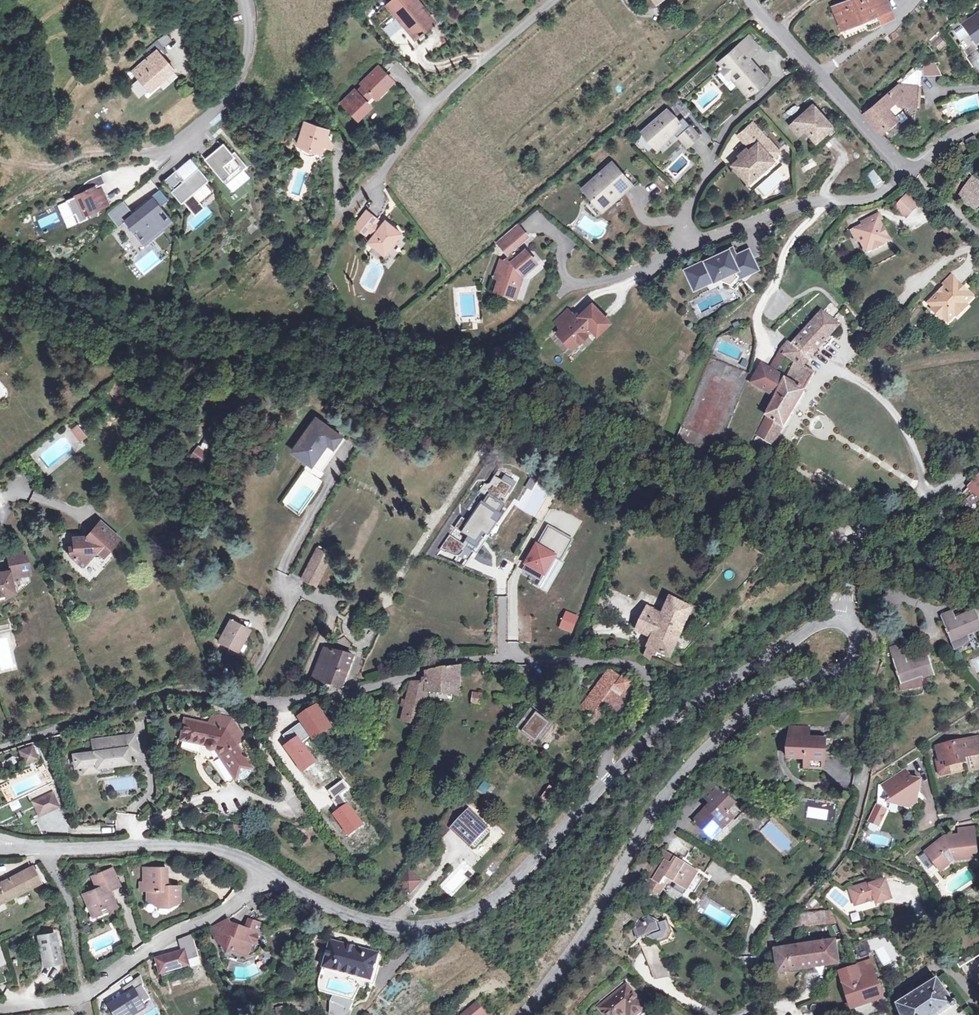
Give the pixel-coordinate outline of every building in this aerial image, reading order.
[(387,6),(415,39),(418,36),(420,38),(424,34),(422,33),(434,24),(414,0),(394,0),(387,6)] [(833,7),(842,28),(877,13),(881,22),(891,17),(884,0),(850,0),(833,7)] [(967,25),(977,39),(978,38),(978,13),(971,18),(973,20),(967,25)] [(970,30),(967,25),(957,32),(961,37),(970,30)] [(935,33),(928,40),(937,50),(945,43),(935,33)] [(747,40),(756,51),(762,46),(752,35),(747,40)] [(748,57),(756,51),(747,40),(721,62),(726,68),(722,71),(729,78),(732,75),(738,70),(743,75),(736,80),(747,92),(750,90),(751,91),(766,79),(754,65),(753,66),(749,60),(750,59),(748,57)] [(131,73),(149,93),(174,70),(162,57),(167,53),(157,41),(136,60),(141,65),(131,73)] [(936,74),(935,62),(921,63),(922,75),(936,74)] [(369,105),(365,101),(372,95),(373,96),(376,99),(378,101),(396,84),(393,82),(378,67),(361,84),(364,86),(357,93),(355,90),(342,103),(356,117),(369,105)] [(732,75),(736,80),(743,75),(738,70),(732,75)] [(864,113),(862,114),(879,133),(886,126),(888,128),(890,129),(894,126),(894,123),(892,122),(894,119),(892,117),(901,110),(902,107),(916,110),(922,89),(902,84),(869,109),(867,107),(866,106),(863,108),(863,111),(864,113)] [(677,118),(687,114),(683,104),(673,108),(677,118)] [(816,139),(832,125),(815,107),(805,116),(803,114),(792,124),(799,132),(805,126),(816,139)] [(656,145),(673,131),(680,125),(668,111),(644,131),(656,145)] [(942,111),(936,114),(939,120),(945,117),(942,111)] [(771,159),(770,157),(778,150),(769,139),(768,140),(753,122),(741,134),(752,148),(748,152),(747,151),(741,156),(741,157),(735,163),(741,170),(740,172),(748,181),(772,160),(771,159)] [(816,139),(815,140),(821,147),(839,131),(833,124),(832,125),(816,139)] [(684,129),(680,125),(673,131),(674,132),(680,134),(684,129)] [(684,129),(680,134),(688,144),(698,136),(689,125),(684,129)] [(306,126),(305,130),(300,148),(306,150),(307,155),(312,156),(315,155),(315,153),(317,153),(330,157),(332,157),(338,135),(306,126)] [(973,135),(964,140),(967,147),(977,142),(973,135)] [(967,147),(962,141),(955,147),(961,152),(967,147)] [(244,171),(248,168),(235,153),(231,156),(222,145),(212,154),(214,156),(207,163),(227,186),(244,171)] [(778,150),(770,157),(771,159),(779,151),(778,150)] [(330,157),(317,153),(317,156),(318,157),(322,161),(330,157)] [(950,166),(944,160),(940,164),(946,170),(950,166)] [(611,163),(585,187),(590,192),(594,189),(597,192),(593,196),(603,206),(629,183),(621,174),(611,163)] [(591,193),(585,198),(598,213),(621,192),(623,194),(639,180),(636,177),(628,168),(621,174),(629,183),(603,206),(593,196),(591,193)] [(205,184),(209,180),(199,169),(174,191),(192,213),(202,204),(193,194),(205,184)] [(868,173),(875,184),(882,179),(875,169),(868,173)] [(227,186),(234,193),(251,179),(244,171),(227,186)] [(172,189),(182,181),(175,173),(165,181),(172,189)] [(108,206),(102,191),(97,193),(96,190),(107,185),(103,176),(90,182),(79,190),(79,191),(74,194),(75,197),(67,201),(76,224),(85,220),(84,216),(108,206)] [(972,176),(957,197),(976,210),(978,207),(978,181),(972,176)] [(202,204),(214,194),(205,184),(193,194),(202,204)] [(908,218),(919,208),(909,199),(899,209),(908,218)] [(137,228),(146,239),(153,233),(158,234),(159,229),(166,223),(157,213),(161,210),(153,200),(134,216),(123,203),(108,215),(118,228),(126,222),(134,232),(137,228)] [(389,246),(394,240),(400,233),(385,221),(379,228),(374,223),(377,219),(366,211),(355,226),(365,234),(368,230),(374,235),(368,242),(383,254),(389,246)] [(880,219),(857,230),(868,253),(875,249),(876,251),(883,247),(883,246),(890,242),(880,219)] [(519,285),(523,273),(532,265),(529,261),(530,255),(524,248),(520,253),(514,246),(527,235),(517,224),(497,242),(506,253),(508,251),(511,254),(508,257),(507,262),(501,259),(495,277),(499,278),(495,290),(512,296),(516,284),(519,285)] [(394,240),(389,246),(394,250),(398,244),(394,240)] [(734,247),(728,250),(731,257),(737,254),(734,247)] [(754,262),(748,249),(737,254),(731,257),(728,250),(719,254),(698,263),(706,281),(718,275),(729,278),(727,283),(734,287),(743,278),(740,276),(754,262)] [(698,263),(686,269),(694,286),(706,281),(698,263)] [(946,289),(954,281),(951,277),(942,286),(946,289)] [(954,281),(946,289),(929,305),(935,311),(934,313),(941,320),(943,318),(949,323),(956,316),(958,318),(961,315),(964,314),(965,311),(967,308),(965,306),(972,299),(966,293),(964,295),(958,289),(960,287),(954,281)] [(611,320),(592,302),(577,316),(574,319),(566,311),(556,321),(562,327),(557,332),(572,347),(580,340),(581,341),(588,334),(587,333),(592,328),(597,333),(611,320)] [(569,308),(566,311),(574,319),(577,316),(569,308)] [(821,312),(815,318),(832,332),(838,326),(821,312)] [(785,351),(785,352),(794,359),(789,367),(791,368),(796,371),(801,364),(802,365),(832,332),(815,318),(792,343),(785,351)] [(785,351),(792,343),(789,341),(782,349),(785,351)] [(774,371),(785,352),(785,351),(782,349),(780,348),(770,367),(769,368),(774,371)] [(758,386),(769,368),(770,367),(763,363),(752,383),(758,386)] [(769,368),(758,386),(775,396),(756,436),(773,445),(783,427),(784,427),(804,392),(803,391),(813,372),(804,366),(800,373),(794,383),(786,378),(774,371),(769,368)] [(800,373),(796,371),(791,368),(786,378),(794,383),(800,373)] [(320,472),(344,439),(315,419),(292,452),(320,472)] [(79,425),(73,429),(77,434),(83,430),(79,425)] [(83,430),(77,434),(82,440),(88,436),(83,430)] [(189,455),(195,459),(203,447),(196,443),(189,455)] [(460,564),(467,568),(503,514),(500,512),(505,505),(500,499),(502,495),(506,497),(517,483),(504,475),(502,480),(495,476),(488,484),(482,483),(479,492),(485,497),(482,501),(467,520),(461,517),(455,529),(467,536),(463,541),(450,535),(438,555),(445,559),(454,562),(460,564)] [(525,487),(532,491),(537,481),(530,477),(525,487)] [(535,518),(547,494),(534,488),(522,511),(535,518)] [(933,519),(919,528),(925,536),(938,527),(933,519)] [(85,538),(72,539),(72,549),(67,549),(68,556),(80,567),(88,558),(101,557),(117,539),(98,524),(85,538)] [(558,554),(537,542),(521,570),(542,582),(558,554)] [(317,548),(315,551),(300,580),(315,587),(332,556),(317,548)] [(7,554),(10,567),(23,564),(21,551),(7,554)] [(1,598),(2,597),(2,595),(2,594),(12,592),(9,575),(28,571),(27,563),(23,564),(10,567),(7,567),(8,571),(0,572),(0,598),(1,598)] [(660,635),(652,652),(657,656),(660,651),(663,653),(666,647),(678,653),(699,604),(694,602),(677,594),(670,611),(654,604),(643,627),(660,635)] [(970,641),(968,636),(974,633),(978,630),(978,620),(976,612),(961,617),(960,614),(954,616),(953,613),(941,618),(954,651),(963,647),(970,641)] [(218,642),(237,652),(248,632),(230,622),(218,642)] [(970,641),(973,649),(978,646),(974,633),(968,636),(970,641)] [(892,660),(905,656),(901,644),(888,648),(892,660)] [(354,658),(324,650),(313,680),(343,690),(354,658)] [(907,662),(905,656),(892,660),(903,690),(920,688),(918,679),(933,673),(928,656),(907,662)] [(423,680),(423,684),(458,683),(459,668),(441,670),(428,673),(428,680),(423,680)] [(615,680),(627,688),(631,683),(622,677),(621,678),(612,672),(611,673),(609,672),(605,677),(613,683),(615,680)] [(613,683),(605,677),(601,682),(600,681),(596,687),(597,688),(592,694),(591,694),(581,707),(592,715),(597,709),(603,702),(619,713),(631,696),(625,691),(627,688),(615,680),(613,683)] [(458,683),(423,684),(412,684),(407,701),(405,709),(402,721),(419,725),(427,692),(457,695),(458,683)] [(480,706),(481,694),(473,694),(472,697),(472,705),(480,706)] [(405,709),(407,701),(401,700),(399,707),(405,709)] [(314,740),(331,729),(316,707),(288,725),(292,731),(291,732),(296,738),(308,731),(314,740)] [(592,715),(581,707),(579,710),(590,719),(589,721),(595,726),(603,714),(597,709),(592,715)] [(539,708),(522,730),(541,747),(551,733),(543,727),(550,718),(539,708)] [(186,721),(184,733),(194,735),(194,742),(206,745),(208,749),(214,749),(219,758),(211,763),(227,785),(234,780),(247,779),(254,767),(250,760),(247,762),(237,748),(247,741),(232,720),(219,717),(216,717),(214,718),(211,721),(210,725),(186,721)] [(789,738),(808,739),(810,724),(790,723),(789,738)] [(541,747),(522,730),(516,738),(539,759),(545,751),(541,747)] [(194,735),(184,733),(183,740),(194,742),(194,735)] [(541,747),(545,751),(555,737),(551,733),(541,747)] [(133,735),(124,736),(126,752),(135,750),(133,735)] [(113,759),(127,757),(126,752),(124,736),(92,741),(94,753),(73,757),(74,760),(73,760),(74,764),(75,767),(82,767),(83,772),(97,770),(97,767),(114,765),(113,759)] [(939,760),(946,759),(947,766),(963,762),(962,757),(962,755),(966,753),(967,756),(978,753),(978,737),(936,748),(939,760)] [(808,739),(789,738),(787,758),(805,759),(804,768),(823,769),(824,747),(820,747),(821,739),(808,739)] [(33,743),(18,749),(23,763),(38,758),(33,743)] [(946,759),(939,760),(935,761),(939,773),(941,775),(949,773),(947,766),(946,759)] [(914,802),(915,797),(913,793),(914,788),(917,789),(920,790),(922,781),(912,777),(906,768),(881,785),(879,785),(877,804),(869,822),(878,827),(887,809),(887,802),(899,805),(902,803),(910,805),(914,802)] [(326,804),(344,791),(334,776),(315,788),(326,804)] [(693,821),(694,823),(697,820),(710,833),(721,822),(724,824),(731,816),(727,812),(729,810),(728,810),(734,803),(722,791),(721,793),(710,782),(700,793),(711,803),(693,821)] [(540,800),(549,807),(559,793),(549,786),(540,800)] [(53,790),(30,800),(38,817),(60,807),(53,790)] [(474,849),(491,832),(487,828),(469,812),(461,803),(444,821),(453,829),(474,849)] [(731,816),(724,824),(727,828),(743,812),(734,803),(728,810),(729,810),(727,812),(731,816)] [(697,820),(694,823),(711,838),(724,824),(721,822),(710,833),(697,820)] [(444,821),(434,832),(442,840),(453,829),(444,821)] [(959,841),(974,839),(973,828),(959,830),(959,841)] [(976,858),(974,839),(959,841),(951,841),(949,837),(941,839),(926,852),(937,867),(946,860),(949,864),(953,861),(976,858)] [(671,865),(675,859),(664,852),(658,862),(663,865),(665,862),(671,865)] [(663,865),(658,862),(648,877),(653,879),(661,884),(665,877),(686,890),(697,872),(675,859),(671,865),(665,862),(663,865)] [(946,860),(937,867),(940,871),(949,864),(946,860)] [(106,905),(108,909),(117,905),(112,893),(111,893),(108,888),(119,884),(112,867),(92,875),(98,887),(83,893),(87,903),(93,915),(101,912),(99,907),(106,905)] [(172,900),(179,900),(180,886),(167,886),(167,867),(145,867),(144,889),(148,889),(148,899),(158,906),(168,906),(172,900)] [(0,883),(0,903),(39,883),(31,868),(0,883)] [(409,872),(399,883),(410,892),(420,881),(409,872)] [(697,872),(686,890),(690,892),(701,874),(697,872)] [(661,884),(653,879),(649,886),(656,891),(661,884)] [(875,904),(890,899),(884,880),(869,885),(868,883),(848,890),(854,906),(873,900),(875,904)] [(838,923),(832,910),(798,914),(786,928),(838,923)] [(638,946),(643,948),(657,943),(660,942),(659,940),(669,936),(664,921),(658,923),(657,920),(648,916),(638,919),(632,930),(638,946)] [(258,952),(261,944),(257,943),(259,934),(256,933),(259,924),(248,921),(245,930),(241,929),(236,931),(233,930),(228,920),(227,918),(226,919),(219,923),(213,926),(210,927),(219,943),(222,941),(227,952),(226,958),(239,961),(248,957),(258,952)] [(888,933),(869,939),(879,966),(897,959),(888,933)] [(198,957),(192,934),(183,937),(179,939),(182,950),(157,958),(161,973),(189,964),(188,960),(198,957)] [(54,935),(39,936),(42,962),(56,961),(54,935)] [(323,967),(371,980),(378,954),(330,941),(323,967)] [(834,941),(774,950),(778,973),(838,963),(834,941)] [(657,943),(643,948),(655,979),(668,974),(657,943)] [(955,962),(960,969),(978,957),(978,948),(955,962)] [(866,970),(865,965),(840,973),(851,1008),(882,997),(873,968),(866,970)] [(953,1003),(952,1003),(936,980),(897,1005),(902,1014),(940,1014),(952,1006),(953,1006),(954,1006),(954,1005),(954,1004),(953,1003)] [(644,1008),(627,986),(600,1008),(605,1014),(622,1014),(625,1012),(628,1014),(636,1014),(644,1008)] [(111,1013),(112,1014),(136,1014),(145,1009),(138,994),(111,1013)] [(464,1014),(490,1014),(479,1002),(464,1014)]
